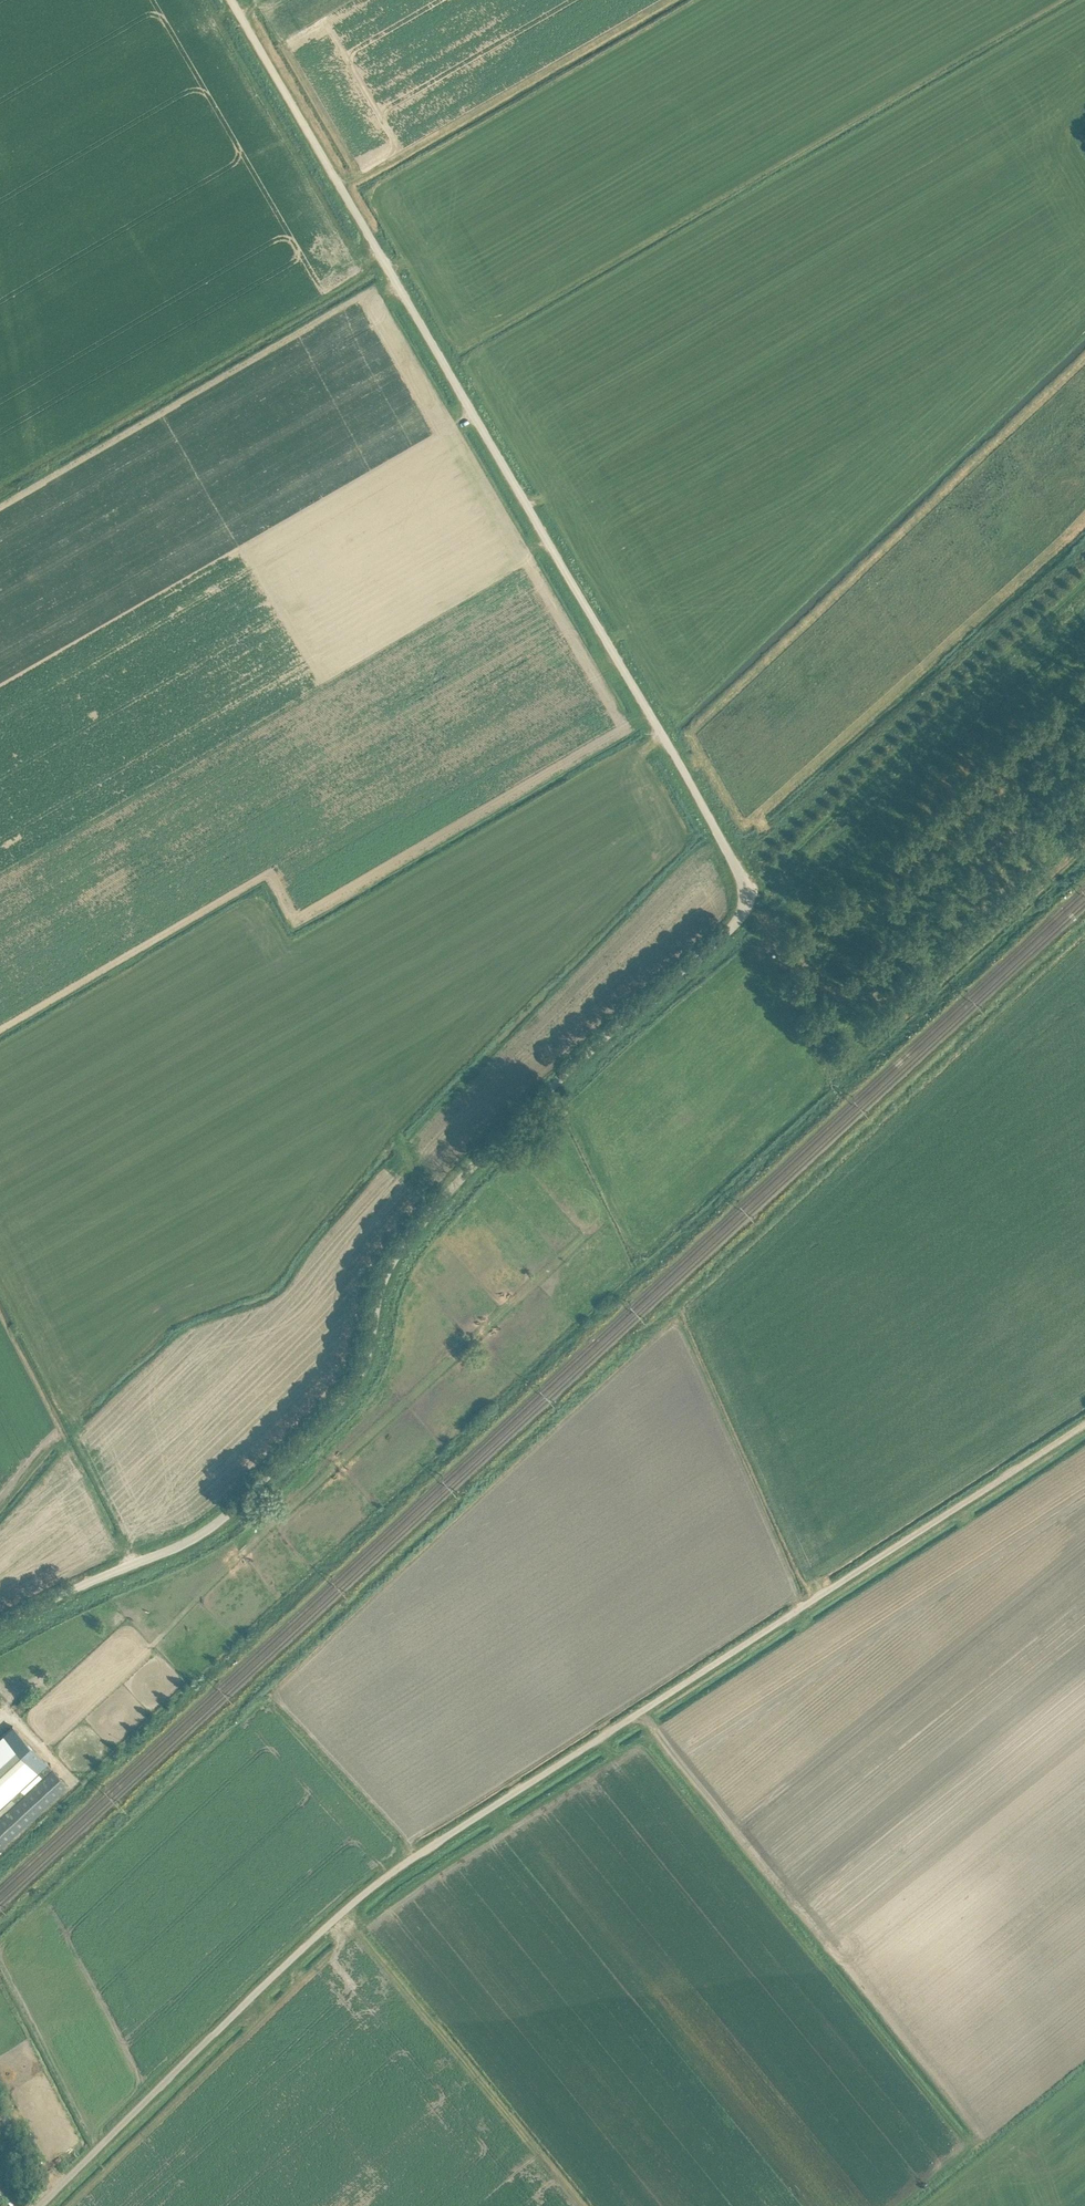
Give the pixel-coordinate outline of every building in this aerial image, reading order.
[(34,1707),(43,1697),(36,1691),(28,1700),(34,1707)] [(68,1785),(13,1726),(0,1738),(0,1848),(68,1785)]
